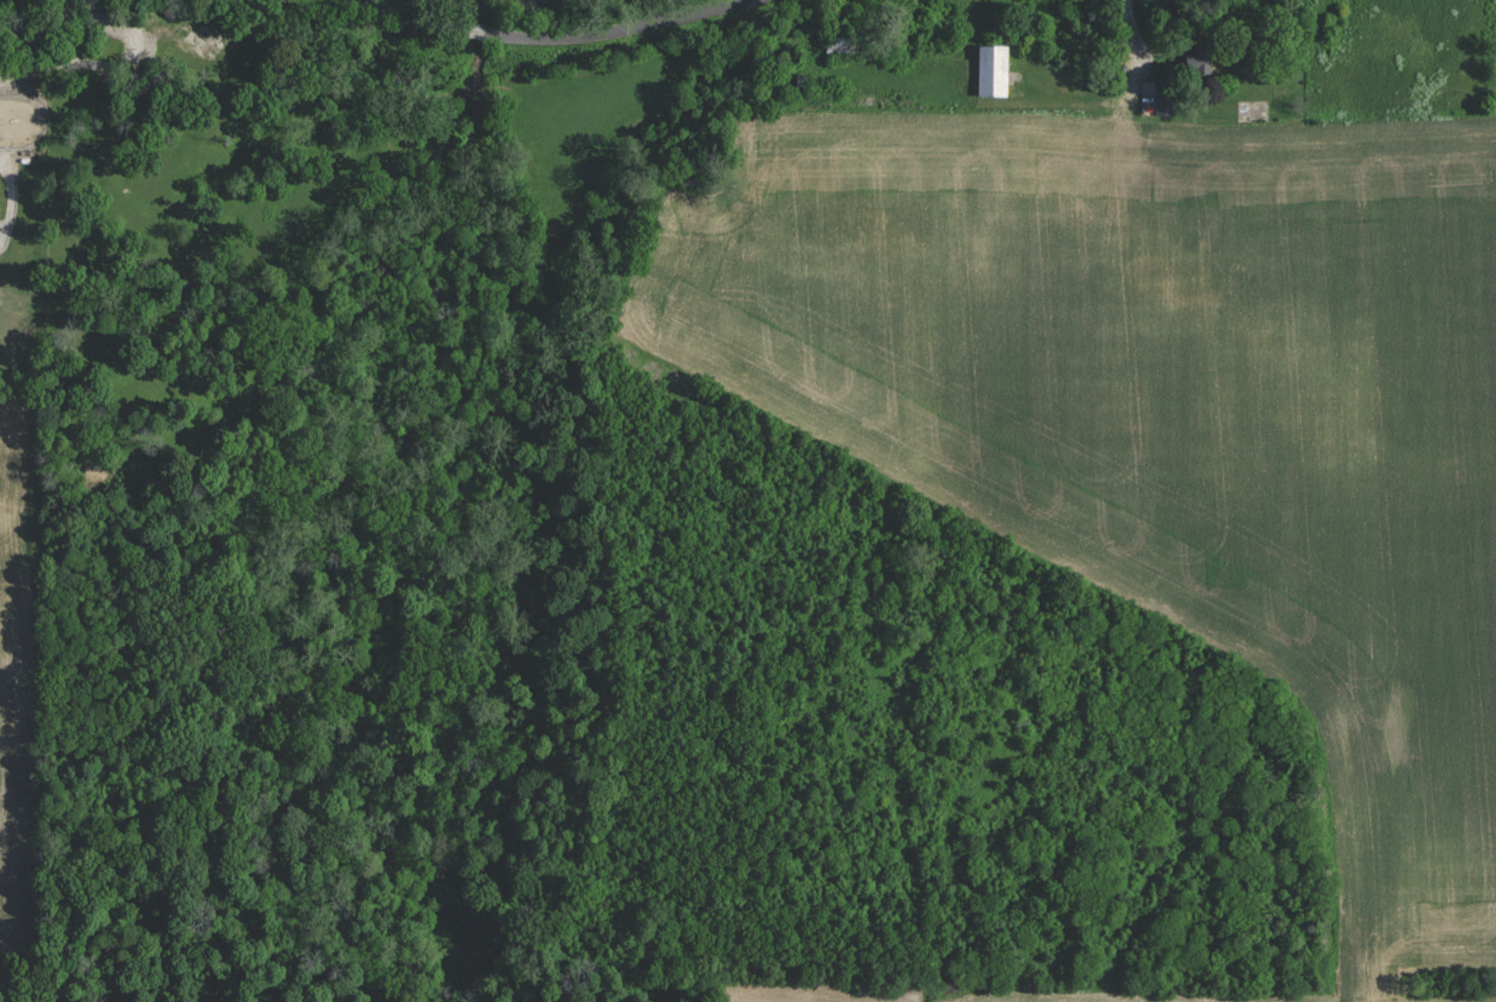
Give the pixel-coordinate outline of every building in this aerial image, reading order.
[(1010,95),(1011,45),(981,44),(981,95),(1010,95)] [(1188,70),(1213,71),(1213,64),(1223,64),(1223,55),(1216,55),(1216,49),(1199,49),(1199,54),(1189,54),(1188,70)] [(1157,115),(1174,114),(1173,80),(1156,81),(1157,115)]
